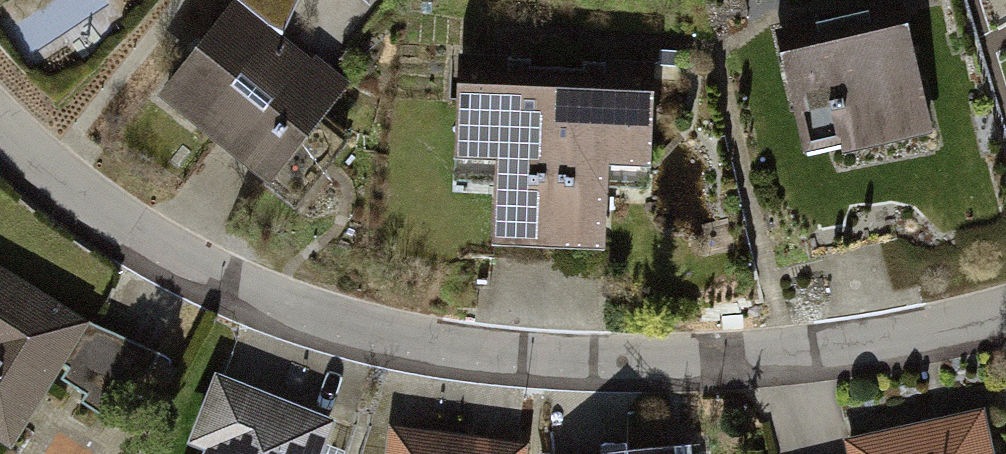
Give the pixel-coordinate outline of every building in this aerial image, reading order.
[(243,25),(177,102),(286,194),(352,116),(243,25)] [(922,32),(809,57),(834,166),(947,140),(922,32)] [(460,67),(456,157),(502,159),(498,242),(607,247),(611,165),(650,167),(655,76),(460,67)] [(23,443),(88,336),(0,283),(0,429),(23,443)] [(202,453),(325,453),(333,433),(223,394),(202,453)] [(980,415),(851,443),(853,453),(989,453),(980,415)] [(392,453),(471,453),(393,444),(392,453)]
